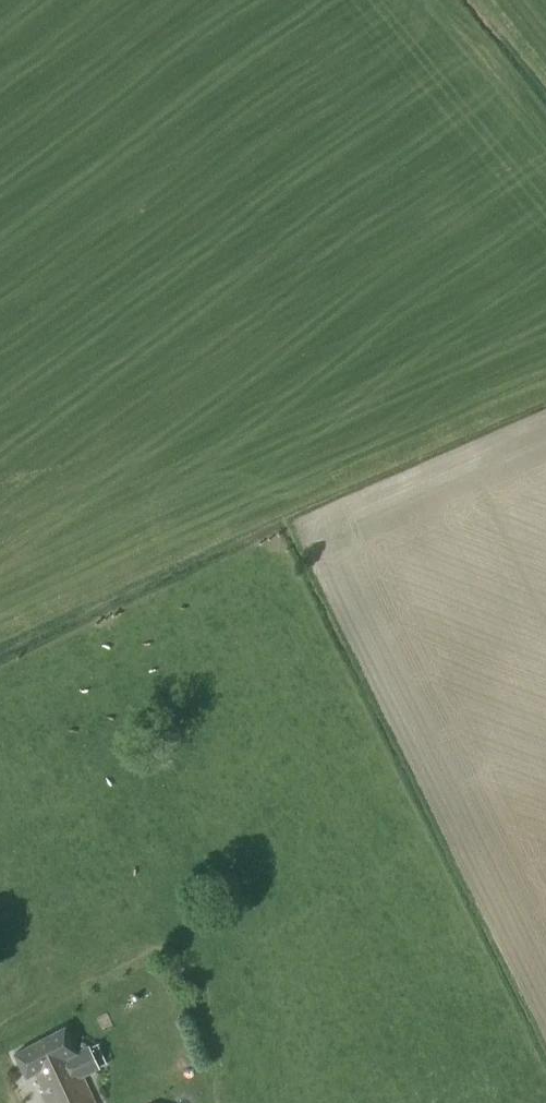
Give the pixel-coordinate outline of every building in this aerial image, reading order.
[(75,1062),(79,1060),(64,1028),(14,1054),(26,1078),(32,1075),(46,1102),(94,1102),(75,1062)]
